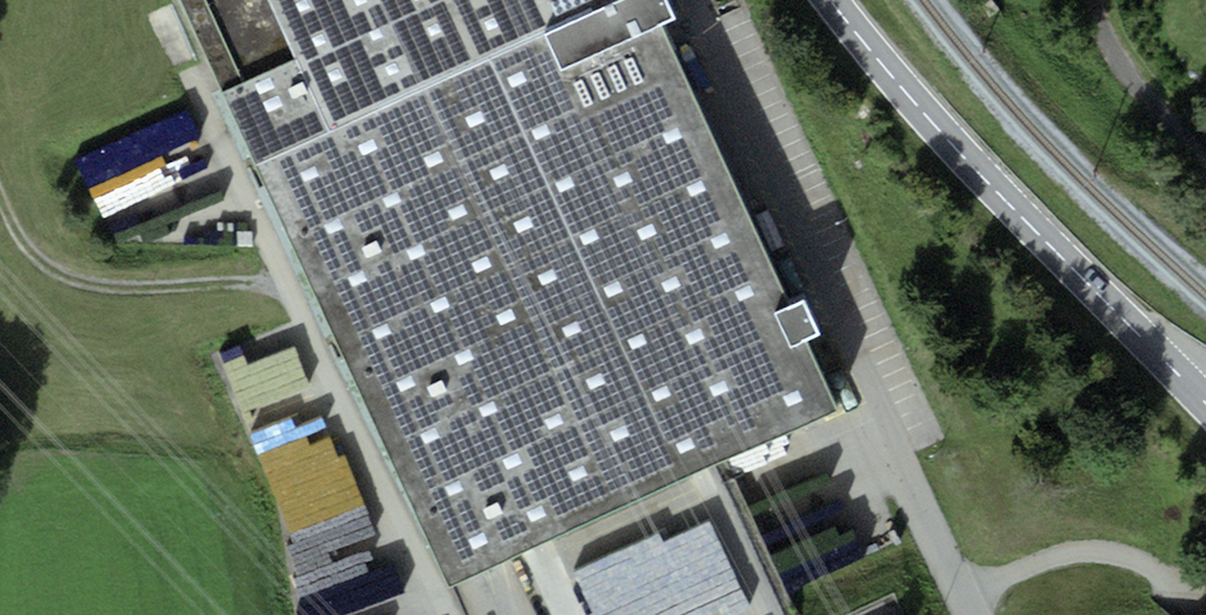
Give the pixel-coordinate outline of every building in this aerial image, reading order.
[(452,585),(842,406),(655,0),(184,0),(452,585)] [(117,252),(230,209),(193,112),(80,154),(117,252)] [(329,430),(313,387),(298,393),(287,363),(260,373),(256,364),(229,374),(260,456),(329,430)] [(302,562),(379,532),(350,457),(273,486),(302,562)] [(341,614),(415,614),(407,592),(341,614)]
